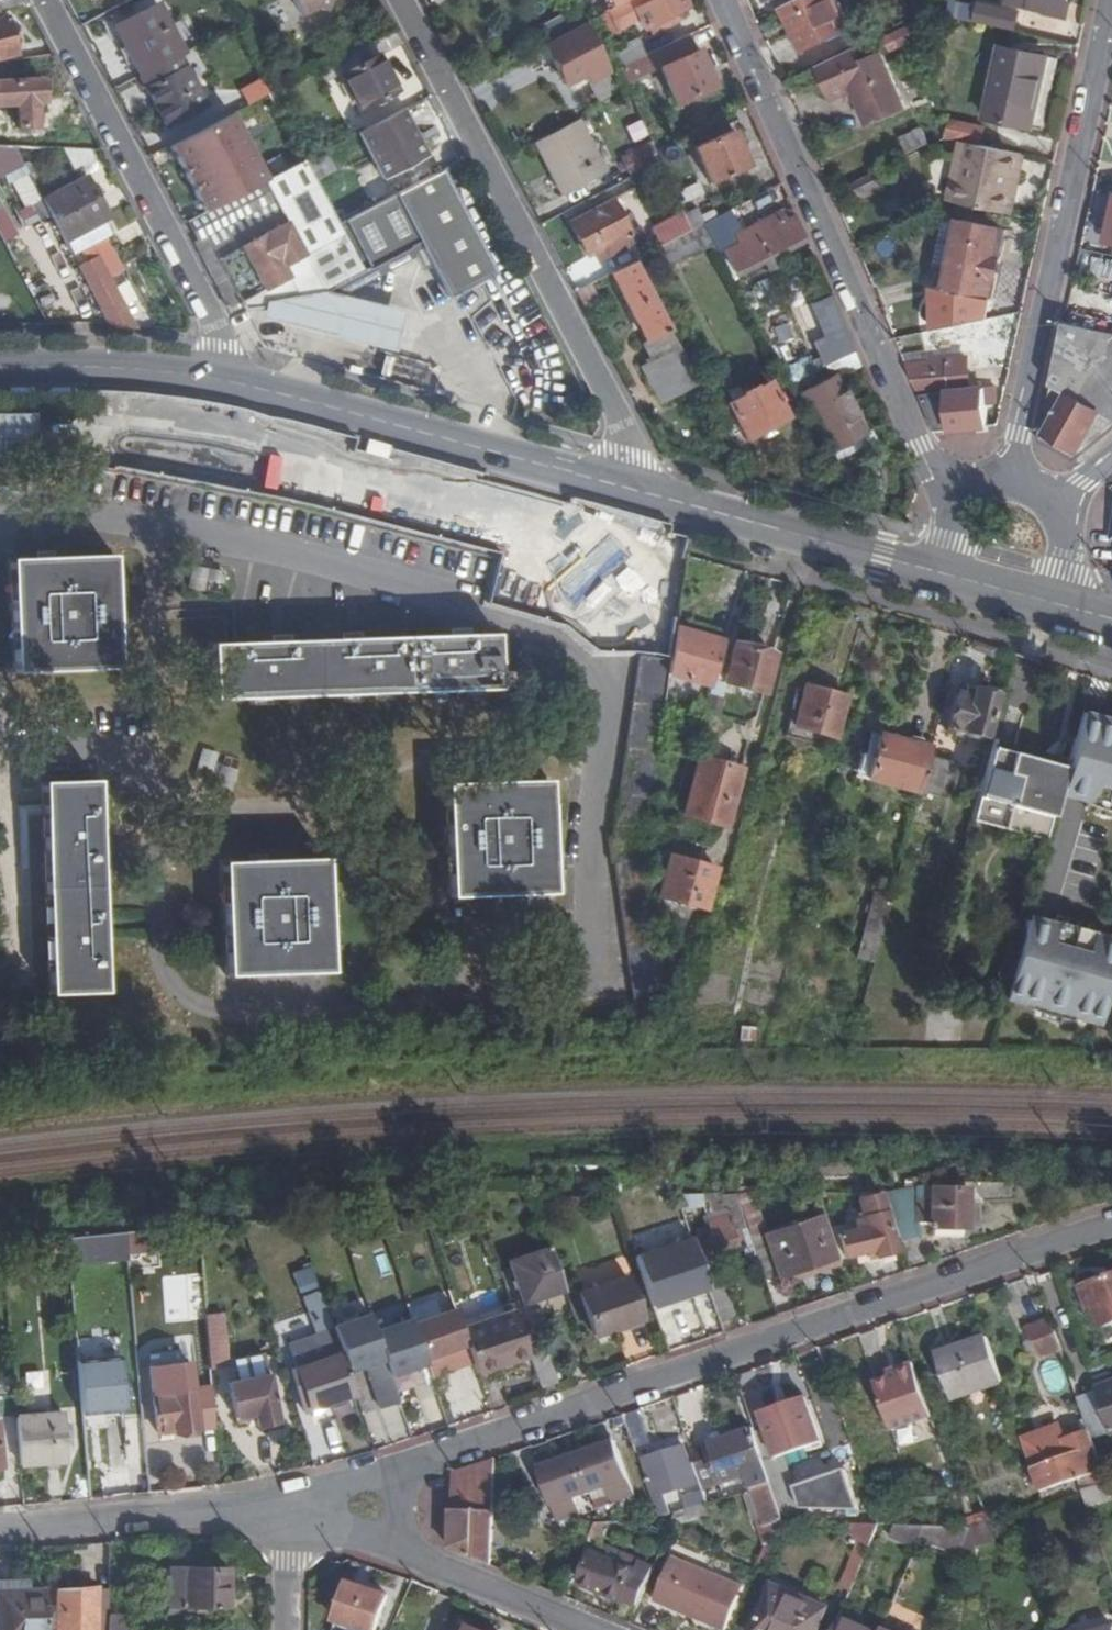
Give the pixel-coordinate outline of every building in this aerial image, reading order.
[(27,6),(24,0),(0,0),(0,13),(27,6)] [(304,17),(319,9),(330,13),(334,2),(337,0),(295,0),(304,17)] [(616,6),(613,0),(606,0),(610,9),(616,6)] [(633,0),(612,11),(620,28),(641,18),(633,0)] [(633,0),(641,18),(646,29),(648,28),(659,23),(677,14),(689,8),(685,0),(633,0)] [(838,0),(797,0),(784,6),(804,49),(851,27),(838,0)] [(946,14),(973,19),(976,6),(951,0),(949,0),(946,14)] [(1067,10),(1069,0),(1023,0),(1067,10)] [(998,5),(995,24),(1021,29),(1025,11),(998,5)] [(117,28),(141,76),(142,76),(186,53),(161,6),(117,28)] [(612,11),(596,18),(604,36),(620,28),(612,11)] [(564,14),(545,24),(552,38),(572,28),(564,14)] [(677,14),(659,23),(662,30),(681,21),(677,14)] [(7,17),(0,19),(0,56),(16,52),(7,17)] [(662,30),(659,23),(648,28),(651,36),(662,30)] [(587,26),(549,45),(567,81),(587,72),(591,79),(608,70),(587,26)] [(367,46),(374,61),(383,56),(403,45),(396,31),(367,46)] [(611,50),(618,66),(646,54),(639,38),(611,50)] [(1002,44),(988,117),(1039,127),(1053,53),(1002,44)] [(215,75),(201,46),(186,53),(142,76),(167,125),(210,105),(198,84),(215,75)] [(864,63),(856,47),(819,65),(834,97),(848,90),(846,86),(848,84),(852,82),(855,87),(872,121),(905,105),(882,54),(864,63)] [(700,51),(662,67),(678,103),(716,88),(700,51)] [(400,90),(383,56),(374,61),(351,71),(369,105),(400,90)] [(243,91),(251,107),(273,96),(265,80),(243,91)] [(0,83),(0,103),(15,102),(16,126),(35,126),(33,102),(41,101),(41,81),(0,83)] [(424,157),(400,111),(360,132),(386,178),(424,157)] [(988,126),(948,118),(950,133),(985,140),(988,126)] [(604,173),(577,119),(535,140),(561,194),(604,173)] [(239,122),(192,146),(216,192),(262,168),(239,122)] [(925,126),(905,136),(911,149),(931,139),(925,126)] [(735,129),(698,144),(713,180),(751,164),(735,129)] [(25,166),(11,136),(0,141),(0,178),(25,166)] [(1013,186),(1022,151),(966,140),(960,161),(967,163),(964,180),(960,202),(1014,212),(1020,187),(1013,186)] [(647,143),(622,154),(630,170),(654,158),(647,143)] [(1020,187),(1028,152),(1022,151),(1013,186),(1020,187)] [(306,160),(266,181),(290,226),(312,266),(351,247),(339,223),(306,160)] [(957,178),(964,180),(967,163),(960,161),(957,178)] [(9,173),(24,206),(39,200),(25,167),(9,173)] [(351,247),(364,272),(421,243),(450,299),(498,274),(443,169),(339,223),(351,247)] [(91,172),(44,198),(73,253),(90,244),(105,236),(111,233),(115,231),(108,217),(114,213),(91,172)] [(189,221),(199,240),(207,237),(221,263),(290,226),(266,181),(212,209),(189,221)] [(3,243),(19,235),(0,197),(0,237),(3,243)] [(206,197),(183,209),(189,221),(212,209),(206,197)] [(613,200),(572,220),(588,253),(606,245),(611,255),(633,246),(631,243),(634,241),(613,200)] [(698,208),(686,213),(694,229),(704,224),(698,208)] [(734,268),(806,237),(797,216),(786,220),(783,212),(736,234),(739,242),(725,248),(734,268)] [(653,230),(661,246),(694,229),(686,213),(653,230)] [(964,221),(951,218),(940,266),(954,269),(950,287),(994,297),(1004,252),(997,250),(1001,228),(964,221)] [(199,240),(195,242),(230,309),(240,303),(242,306),(244,311),(269,308),(302,304),(327,291),(364,272),(351,247),(312,266),(290,226),(221,263),(207,237),(199,240)] [(902,229),(866,246),(878,269),(914,252),(902,229)] [(664,266),(713,241),(708,231),(660,256),(664,266)] [(126,264),(111,233),(105,236),(121,267),(126,264)] [(97,256),(79,266),(110,324),(133,326),(106,275),(121,267),(105,236),(90,244),(97,256)] [(645,341),(670,329),(634,259),(610,271),(645,341)] [(244,311),(242,306),(240,306),(238,313),(395,351),(405,311),(327,291),(302,304),(269,308),(244,311)] [(823,338),(834,362),(857,352),(833,297),(818,303),(831,335),(823,338)] [(1078,309),(1076,321),(1109,330),(1111,318),(1078,309)] [(1044,430),(1085,452),(1111,430),(1111,331),(1109,330),(1076,321),(1067,319),(1044,430)] [(694,375),(670,329),(645,341),(642,343),(647,355),(628,365),(646,400),(677,384),(694,375)] [(865,370),(857,352),(834,362),(827,365),(835,382),(840,380),(865,370)] [(970,357),(908,361),(937,430),(989,425),(986,386),(973,387),(970,357)] [(835,382),(827,365),(786,382),(795,399),(805,397),(832,448),(866,433),(840,380),(835,382)] [(699,385),(694,375),(677,384),(682,394),(699,385)] [(708,402),(699,385),(682,394),(691,411),(708,402)] [(747,398),(732,405),(748,439),(787,420),(770,385),(758,392),(756,389),(746,395),(747,398)] [(34,413),(0,413),(0,458),(35,457),(34,413)] [(837,458),(871,442),(866,433),(832,448),(837,458)] [(653,611),(662,594),(665,582),(665,569),(663,557),(657,546),(645,532),(629,523),(611,519),(592,522),(576,530),(563,544),(555,560),(553,579),(558,598),(568,614),(584,625),(602,631),(621,630),(639,623),(653,611)] [(115,552),(9,559),(17,675),(121,668),(115,552)] [(687,626),(685,633),(722,645),(724,638),(687,626)] [(212,643),(215,697),(505,683),(504,668),(499,668),(496,629),(212,643)] [(685,633),(674,629),(669,665),(667,678),(709,691),(722,645),(685,633)] [(760,696),(770,657),(733,648),(722,686),(760,696)] [(635,1006),(667,1002),(651,891),(644,837),(645,829),(651,785),(667,678),(669,665),(636,659),(612,841),(606,841),(610,868),(614,867),(635,1006)] [(947,727),(984,736),(996,689),(973,682),(969,695),(956,691),(947,727)] [(844,699),(804,688),(793,728),(833,739),(844,699)] [(1081,710),(1079,716),(1107,725),(1109,718),(1081,710)] [(1079,716),(1065,766),(1062,777),(1091,785),(1087,796),(1085,805),(1098,809),(1097,812),(1109,815),(1110,813),(1111,813),(1111,715),(1110,714),(1109,718),(1107,725),(1079,716)] [(865,779),(918,793),(930,747),(877,734),(865,779)] [(1065,766),(988,743),(969,816),(1046,837),(1059,788),(1062,777),(1065,766)] [(198,781),(228,784),(231,756),(201,752),(198,781)] [(954,763),(930,756),(920,794),(944,800),(954,763)] [(683,821),(723,831),(725,832),(726,830),(741,774),(698,763),(683,821)] [(547,772),(441,777),(450,891),(554,884),(547,772)] [(1091,785),(1062,777),(1059,788),(1087,796),(1091,785)] [(96,782),(42,785),(57,996),(113,992),(96,782)] [(329,854),(224,859),(231,974),(337,969),(329,854)] [(717,875),(671,862),(660,904),(707,916),(717,875)] [(892,896),(875,891),(857,959),(875,964),(892,896)] [(1111,968),(1111,934),(1080,924),(1080,922),(1068,918),(1067,921),(1054,917),(1052,927),(1049,937),(1021,929),(1005,990),(1033,998),(1031,1005),(1030,1008),(1040,1011),(1058,1016),(1068,1019),(1069,1016),(1071,1010),(1099,1018),(1111,968)] [(1024,918),(1021,929),(1049,937),(1052,927),(1024,918)] [(1005,990),(1003,997),(1031,1005),(1033,998),(1005,990)] [(1071,1010),(1069,1016),(1097,1024),(1099,1018),(1071,1010)] [(1040,1011),(1038,1017),(1056,1022),(1058,1016),(1040,1011)] [(967,1227),(967,1190),(927,1190),(926,1200),(918,1199),(917,1222),(931,1222),(931,1227),(967,1227)] [(746,1224),(736,1192),(725,1193),(730,1208),(735,1222),(739,1220),(741,1226),(746,1224)] [(907,1203),(895,1206),(902,1233),(914,1228),(907,1203)] [(717,1227),(698,1233),(708,1258),(747,1244),(741,1226),(739,1220),(735,1222),(730,1208),(712,1214),(717,1227)] [(899,1252),(890,1217),(858,1223),(860,1231),(841,1236),(848,1258),(876,1251),(878,1259),(899,1252)] [(825,1266),(841,1260),(827,1219),(767,1237),(781,1276),(824,1262),(825,1266)] [(154,1250),(152,1231),(68,1240),(69,1258),(154,1250)] [(693,1238),(637,1256),(655,1305),(712,1288),(693,1238)] [(526,1304),(569,1289),(555,1247),(512,1263),(526,1304)] [(1079,1288),(1087,1312),(1095,1310),(1101,1327),(1111,1323),(1111,1277),(1079,1288)] [(648,1325),(633,1283),(587,1299),(601,1341),(648,1325)] [(319,1293),(304,1297),(310,1316),(325,1312),(319,1293)] [(221,1302),(205,1302),(211,1368),(228,1367),(221,1302)] [(458,1309),(415,1324),(428,1359),(470,1345),(464,1329),(458,1309)] [(479,1373),(532,1355),(516,1310),(464,1329),(470,1345),(479,1373)] [(372,1315),(334,1327),(344,1353),(350,1373),(367,1366),(382,1410),(402,1403),(393,1377),(378,1331),(372,1315)] [(413,1319),(378,1331),(393,1377),(430,1364),(428,1359),(415,1324),(413,1319)] [(1050,1368),(1068,1362),(1053,1320),(1027,1328),(1050,1368)] [(951,1397),(1004,1381),(989,1337),(937,1353),(951,1397)] [(150,1364),(179,1362),(179,1352),(149,1353),(150,1364)] [(312,1412),(358,1394),(350,1373),(344,1353),(297,1369),(312,1412)] [(229,1383),(234,1418),(253,1415),(255,1426),(277,1422),(264,1354),(244,1358),(248,1380),(242,1381),(229,1383)] [(244,1358),(238,1359),(242,1381),(248,1380),(244,1358)] [(126,1360),(79,1361),(81,1426),(110,1425),(110,1414),(127,1413),(126,1360)] [(935,1416),(916,1362),(898,1368),(901,1375),(893,1377),(878,1382),(894,1430),(935,1416)] [(891,1371),(893,1377),(901,1375),(898,1368),(891,1371)] [(199,1431),(216,1429),(212,1386),(193,1387),(193,1392),(155,1396),(160,1436),(177,1434),(178,1438),(199,1436),(199,1431)] [(1081,1399),(1093,1431),(1097,1442),(1111,1437),(1111,1389),(1081,1399)] [(768,1428),(756,1431),(766,1462),(786,1523),(807,1523),(785,1455),(823,1443),(809,1399),(764,1413),(768,1428)] [(64,1415),(19,1420),(23,1466),(69,1463),(64,1415)] [(1066,1429),(1025,1442),(1042,1492),(1107,1471),(1097,1442),(1093,1431),(1069,1438),(1066,1429)] [(752,1430),(688,1450),(703,1491),(765,1471),(752,1430)] [(539,1467),(558,1522),(580,1514),(575,1498),(606,1488),(611,1504),(634,1496),(615,1441),(539,1467)] [(658,1489),(651,1491),(659,1515),(671,1511),(664,1492),(695,1482),(686,1451),(685,1447),(648,1459),(658,1489)] [(475,1465),(454,1472),(454,1493),(453,1547),(494,1565),(496,1493),(497,1458),(475,1465)] [(847,1470),(796,1487),(803,1509),(852,1511),(852,1517),(860,1518),(860,1512),(847,1470)] [(1097,1480),(1099,1486),(1111,1482),(1109,1476),(1097,1480)] [(772,1542),(778,1544),(786,1523),(773,1483),(754,1489),(772,1542)] [(695,1496),(699,1507),(709,1503),(711,1502),(708,1492),(695,1496)] [(713,1514),(709,1503),(699,1507),(678,1513),(673,1525),(713,1514)] [(875,1511),(880,1526),(919,1527),(920,1514),(920,1513),(875,1511)] [(920,1514),(919,1527),(946,1528),(954,1529),(954,1514),(920,1514)] [(602,1538),(609,1522),(596,1523),(592,1534),(602,1538)] [(862,1522),(843,1586),(859,1591),(878,1526),(862,1522)] [(964,1554),(974,1529),(954,1529),(946,1528),(940,1544),(964,1554)] [(628,1599),(640,1604),(649,1582),(655,1567),(643,1562),(643,1561),(626,1554),(622,1564),(593,1552),(581,1583),(627,1603),(628,1599)] [(674,1556),(655,1600),(672,1606),(674,1600),(704,1613),(701,1619),(726,1629),(745,1586),(674,1556)] [(231,1569),(169,1568),(169,1606),(186,1607),(198,1607),(231,1608),(231,1569)] [(352,1585),(339,1624),(342,1625),(360,1629),(380,1629),(390,1596),(352,1585)] [(778,1586),(759,1629),(821,1629),(830,1607),(778,1586)] [(0,1590),(0,1629),(46,1629),(45,1609),(41,1589),(0,1590)] [(59,1594),(59,1629),(98,1629),(98,1595),(59,1594)] [(674,1600),(672,1606),(701,1619),(704,1613),(674,1600)] [(842,1617),(837,1629),(871,1629),(842,1617)]
